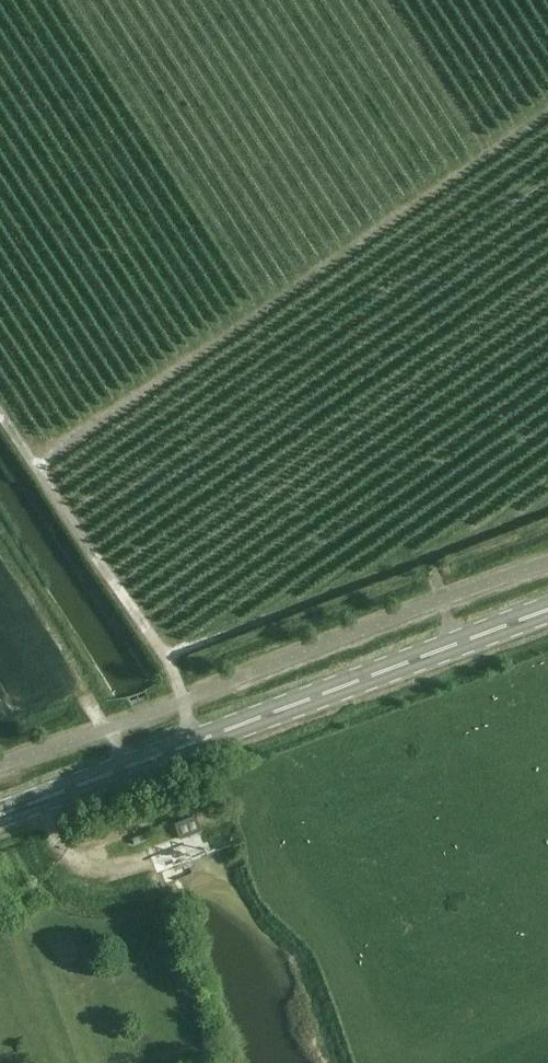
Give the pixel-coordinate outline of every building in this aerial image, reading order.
[(180,840),(201,832),(195,817),(174,825),(180,840)]
